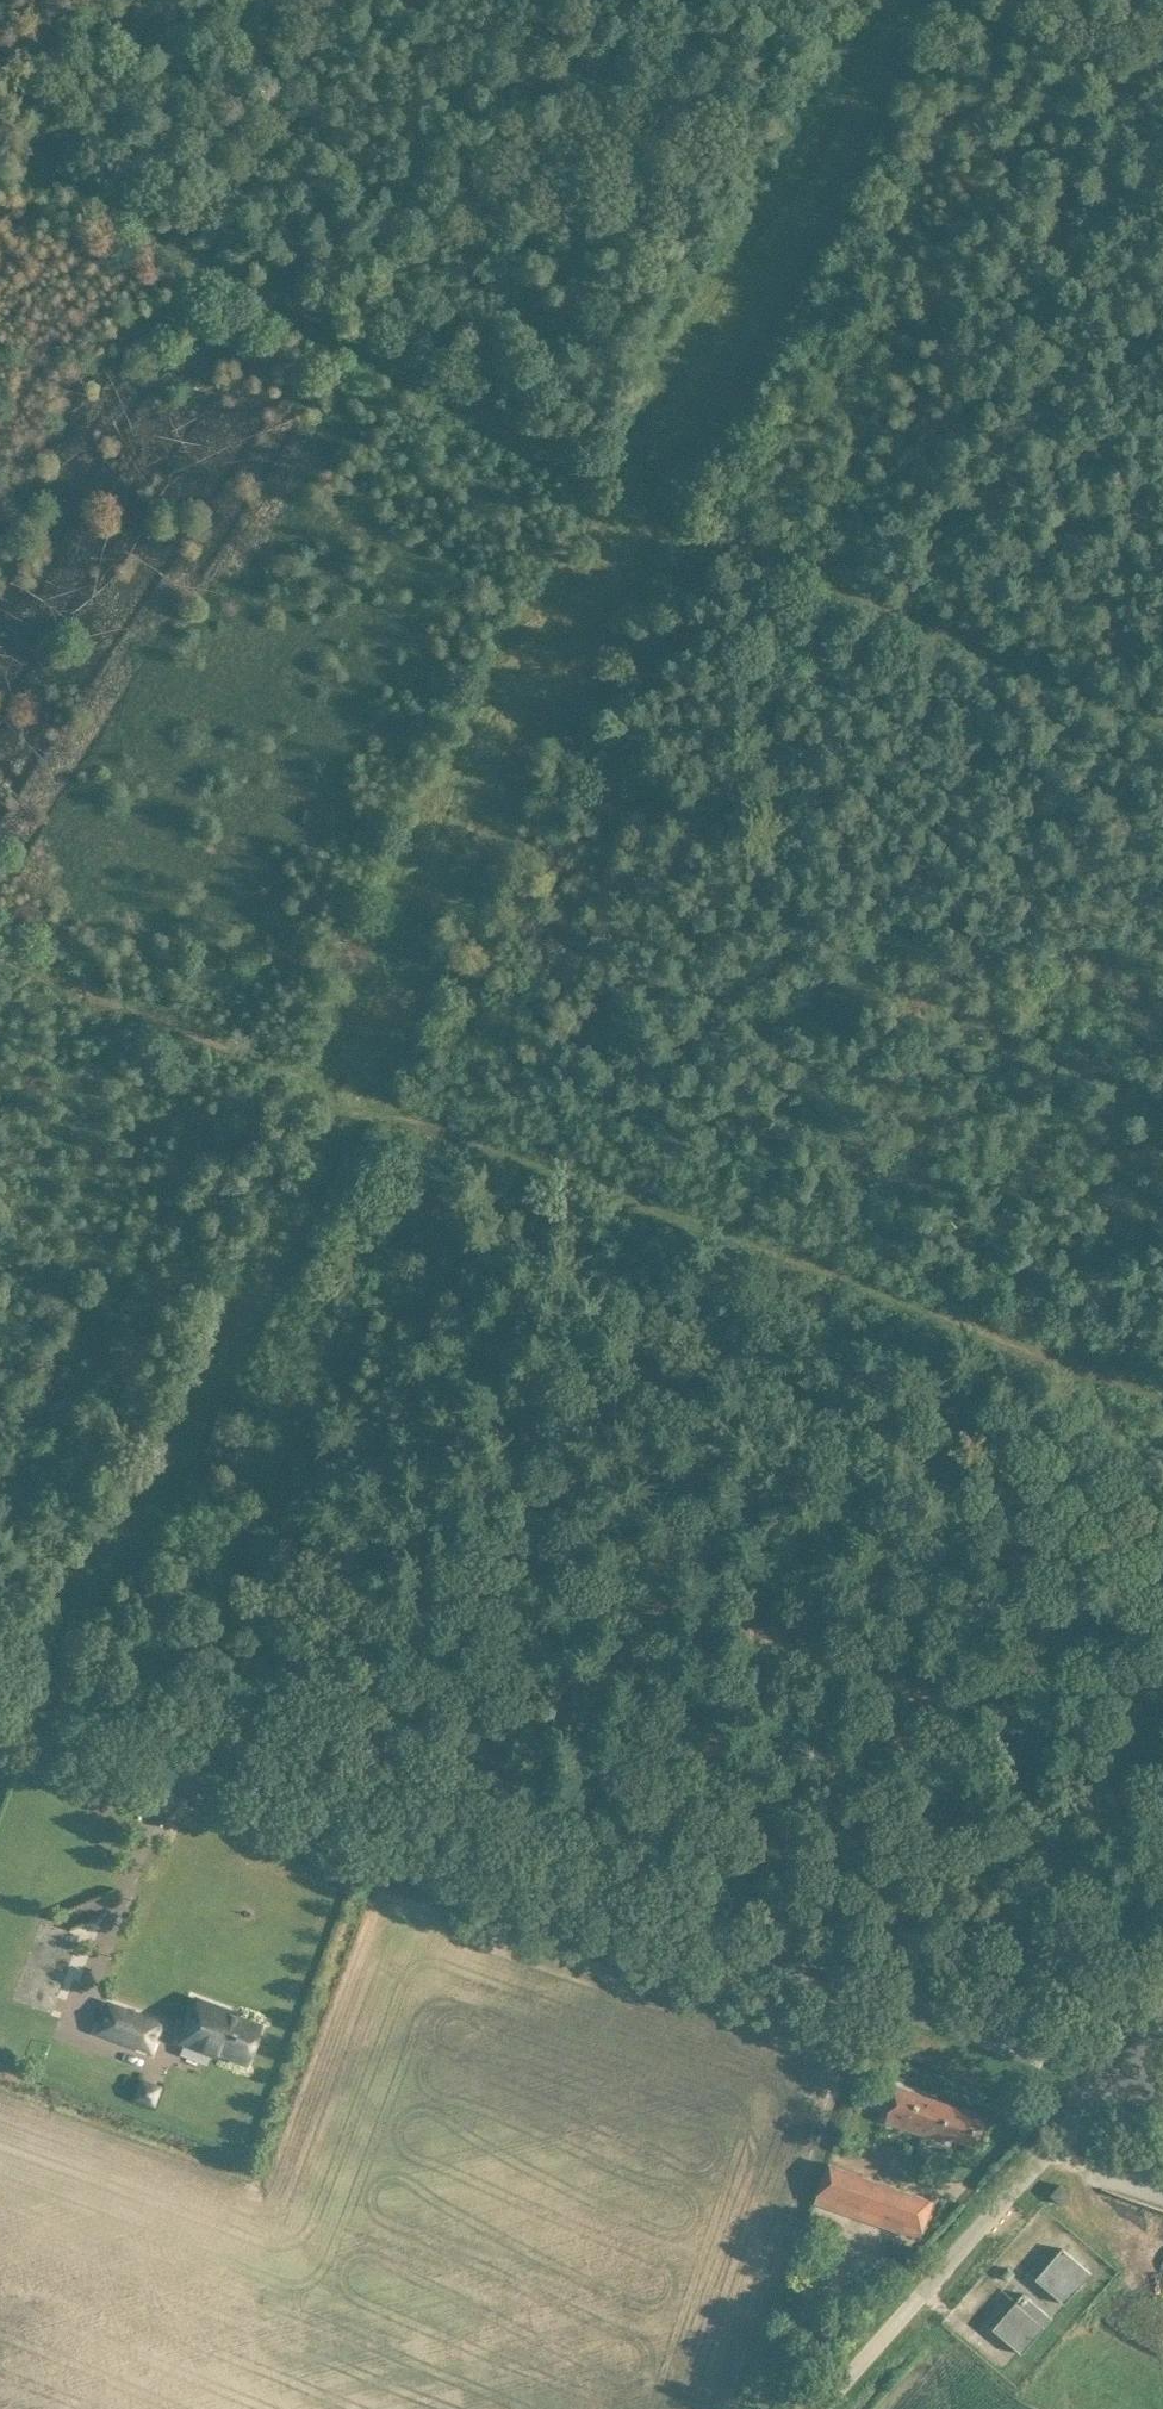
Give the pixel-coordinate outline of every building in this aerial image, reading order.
[(230,2011),(194,1998),(182,2031),(178,2042),(215,2056),(217,2053),(247,2064),(261,2026),(229,2014),(230,2011)] [(107,2002),(96,2031),(150,2052),(161,2022),(107,2002)] [(899,2086),(887,2120),(946,2141),(948,2135),(977,2145),(987,2118),(899,2086)] [(935,2198),(828,2162),(815,2202),(921,2238),(935,2198)] [(1062,2204),(1071,2193),(1061,2185),(1052,2195),(1062,2204)] [(1092,2273),(1064,2248),(1036,2279),(1064,2304),(1092,2273)] [(1017,2273),(1008,2266),(1002,2274),(1010,2282),(1017,2273)] [(1023,2354),(1053,2318),(1024,2293),(993,2329),(1023,2354)]
